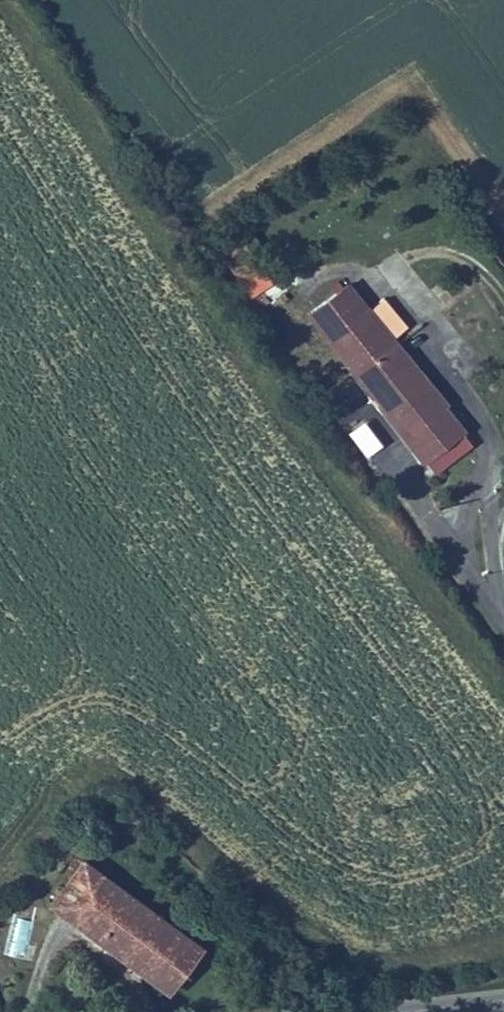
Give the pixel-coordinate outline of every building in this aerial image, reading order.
[(231,212),(211,227),(251,287),(272,273),(231,212)] [(335,283),(308,307),(444,460),(468,438),(436,404),(439,400),(335,283)] [(52,901),(154,974),(185,931),(83,858),(52,901)] [(4,954),(25,960),(38,910),(17,904),(4,954)] [(185,931),(154,974),(171,986),(202,943),(185,931)]
